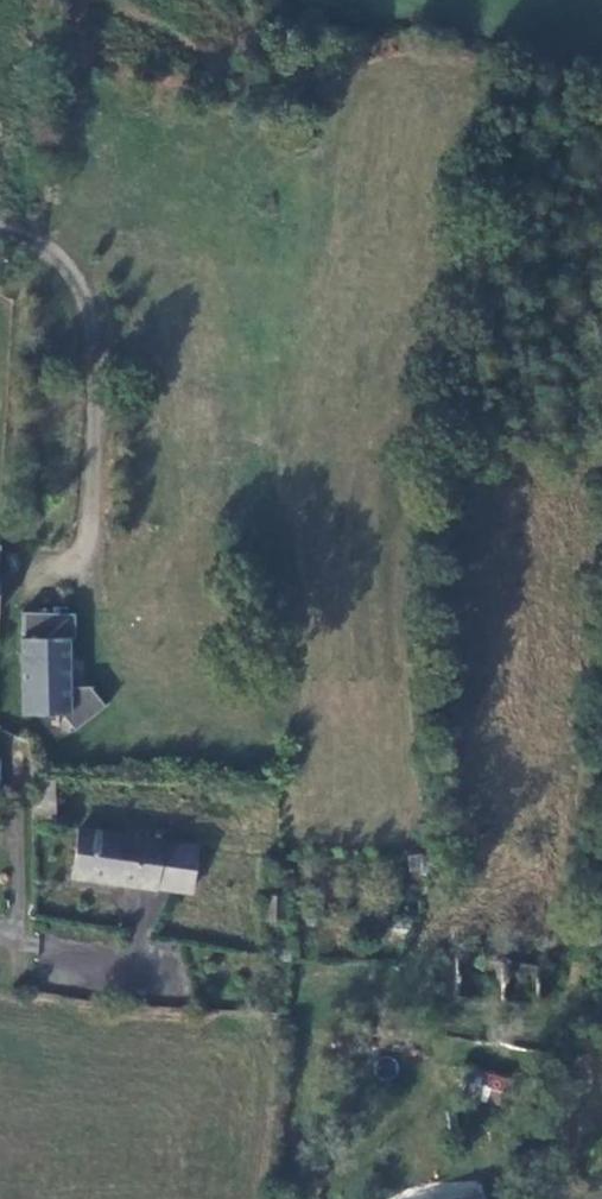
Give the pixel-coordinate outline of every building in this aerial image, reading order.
[(24,712),(68,713),(69,614),(56,613),(56,593),(22,591),(20,668),(24,712)] [(53,819),(55,777),(33,776),(34,819),(53,819)] [(133,835),(78,826),(71,873),(149,887),(150,882),(186,889),(193,848),(159,843),(160,839),(146,836),(146,829),(134,828),(133,835)] [(587,1024),(601,1031),(601,995),(587,1024)] [(486,1071),(478,1098),(503,1105),(511,1078),(486,1071)] [(519,1158),(525,1163),(529,1165),(535,1163),(538,1157),(538,1151),(533,1146),(528,1145),(522,1147),(518,1151),(519,1158)]
